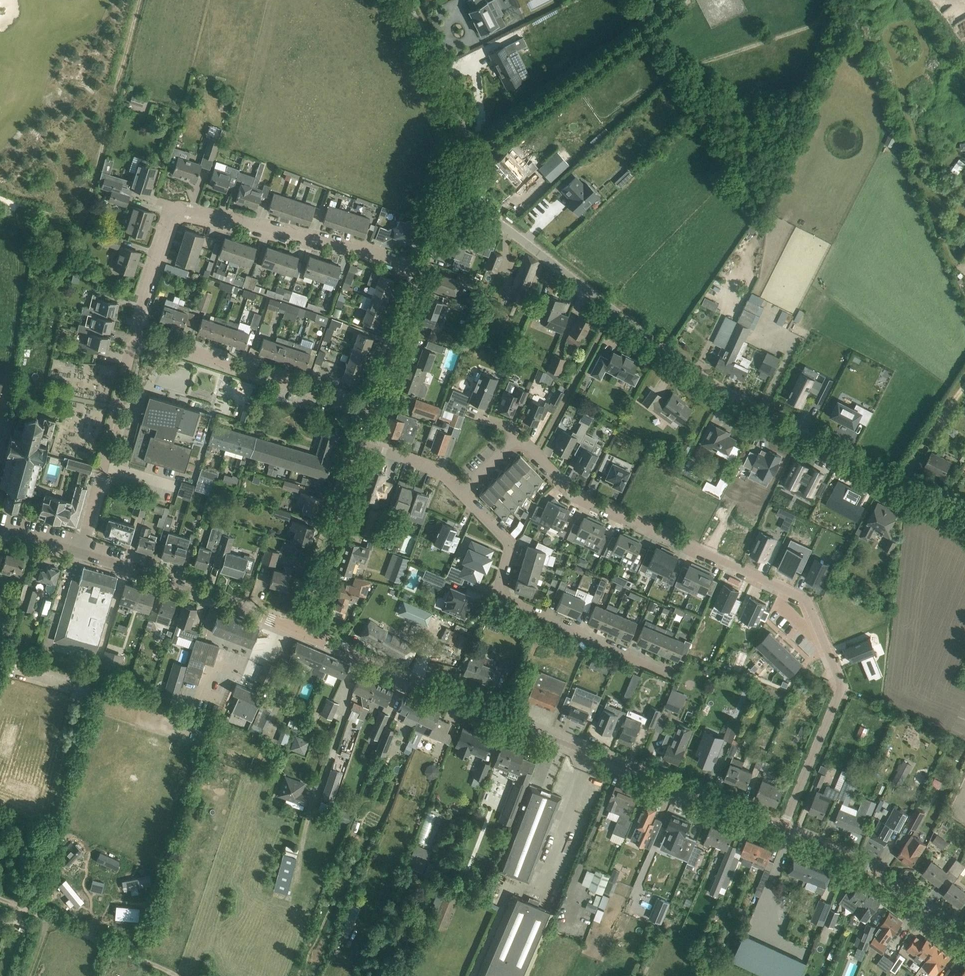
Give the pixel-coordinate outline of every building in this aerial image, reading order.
[(472,9),(468,11),(479,34),(483,32),(485,35),(506,25),(501,16),(503,15),(495,0),(490,0),(487,1),(483,3),(482,0),(467,0),(472,9)] [(522,38),(515,42),(518,49),(526,45),(522,38)] [(522,69),(515,53),(509,56),(504,47),(490,54),(507,88),(521,81),(517,71),(522,69)] [(131,92),(129,99),(143,104),(145,97),(131,92)] [(892,148),(897,137),(893,129),(885,144),(892,148)] [(218,145),(209,141),(204,157),(213,160),(218,145)] [(523,169),(514,159),(507,152),(496,163),(514,183),(526,173),(528,176),(536,169),(537,167),(532,161),(523,169)] [(557,152),(543,165),(539,169),(550,182),(569,165),(557,152)] [(171,154),(167,166),(174,169),(172,174),(196,182),(199,172),(201,166),(202,164),(200,164),(178,157),(171,154)] [(139,163),(131,188),(140,191),(150,194),(153,185),(152,185),(157,169),(154,168),(156,163),(140,158),(139,163)] [(258,163),(255,172),(261,174),(264,165),(263,165),(258,163)] [(214,167),(210,181),(214,183),(212,187),(226,191),(227,188),(229,183),(234,184),(236,179),(239,171),(233,169),(226,167),(225,170),(214,167)] [(256,173),(252,171),(248,184),(246,185),(241,183),(242,181),(236,179),(234,184),(234,187),(239,189),(236,200),(236,202),(236,203),(240,204),(241,204),(242,202),(246,203),(256,173)] [(285,173),(283,177),(288,179),(289,176),(291,177),(292,173),(285,171),(284,172),(285,173)] [(623,177),(617,183),(620,186),(626,180),(632,175),(628,171),(622,176),(623,177)] [(258,182),(254,181),(256,173),(246,203),(250,205),(250,207),(250,208),(254,209),(256,208),(256,207),(257,207),(262,190),(257,188),(257,187),(258,182)] [(102,176),(99,186),(117,192),(120,182),(102,176)] [(570,198),(566,201),(579,214),(598,196),(586,183),(583,185),(576,177),(562,190),(570,198)] [(126,207),(130,197),(111,191),(110,196),(108,201),(126,207)] [(284,196),(274,193),(268,210),(278,214),(284,196)] [(289,217),(295,200),(284,196),(278,214),(289,217)] [(289,217),(299,221),(305,203),(295,200),(289,217)] [(310,224),(315,207),(305,203),(299,221),(310,224)] [(328,205),(326,213),(323,223),(333,226),(339,209),(328,205)] [(134,207),(126,231),(144,237),(147,228),(148,228),(147,227),(149,221),(150,221),(153,213),(134,207)] [(349,212),(339,209),(333,226),(344,229),(349,212)] [(360,215),(349,212),(344,229),(354,233),(360,215)] [(364,236),(370,219),(360,215),(354,233),(364,236)] [(380,227),(379,229),(375,239),(383,241),(393,237),(398,239),(400,243),(404,241),(410,243),(412,238),(416,236),(414,232),(416,227),(411,224),(409,220),(405,222),(399,220),(397,225),(388,230),(380,227)] [(464,251),(470,234),(455,228),(451,240),(453,241),(448,255),(453,257),(453,258),(455,259),(453,265),(468,270),(474,255),(464,251)] [(204,236),(203,236),(186,230),(182,241),(200,246),(204,236)] [(121,238),(106,233),(106,234),(103,233),(100,242),(102,243),(102,244),(117,249),(121,238)] [(235,241),(225,237),(219,256),(229,259),(235,241)] [(483,238),(477,253),(490,257),(492,252),(492,251),(493,251),(496,243),(483,238)] [(197,257),(200,246),(182,241),(179,251),(197,257)] [(240,262),(246,244),(235,241),(229,259),(240,262)] [(256,248),(246,244),(240,262),(250,266),(256,248)] [(138,260),(140,253),(121,247),(114,268),(133,274),(136,265),(135,265),(137,260),(138,260)] [(272,268),(278,250),(267,247),(261,265),(272,268)] [(282,272),(288,254),(278,250),(272,268),(282,272)] [(175,262),(185,265),(194,267),(197,257),(179,251),(175,262)] [(493,251),(492,251),(492,252),(490,257),(488,261),(485,268),(496,272),(503,255),(493,251)] [(538,261),(526,253),(513,288),(527,293),(534,273),(538,261)] [(282,272),(281,275),(285,276),(286,273),(291,275),(293,275),(295,266),(298,257),(288,254),(282,272)] [(303,274),(314,277),(320,259),(309,256),(303,274)] [(330,263),(320,259),(314,277),(324,281),(330,263)] [(324,281),(322,287),(331,290),(333,284),(335,284),(338,276),(341,266),(330,263),(324,281)] [(164,269),(164,270),(170,272),(172,266),(166,264),(164,269)] [(353,278),(357,266),(351,264),(347,276),(353,278)] [(223,280),(225,272),(217,270),(215,277),(223,280)] [(186,278),(192,280),(194,273),(188,271),(186,278)] [(372,272),(368,281),(367,284),(390,292),(394,280),(372,272)] [(473,287),(475,280),(458,274),(456,279),(441,274),(439,281),(436,280),(433,289),(442,293),(443,290),(455,294),(460,283),(473,287)] [(244,282),(236,280),(234,279),(233,283),(248,288),(252,277),(246,276),(244,282)] [(342,288),(352,291),(353,288),(350,287),(353,278),(347,276),(342,288)] [(248,288),(264,293),(265,289),(255,286),(257,279),(252,277),(248,288)] [(238,288),(226,284),(224,290),(236,294),(238,288)] [(385,304),(390,292),(367,284),(375,287),(371,298),(367,296),(385,304)] [(250,291),(244,289),(242,296),(248,298),(250,291)] [(248,298),(254,300),(256,293),(250,291),(248,298)] [(204,292),(198,309),(205,311),(210,294),(204,292)] [(275,292),(274,297),(282,299),(288,301),(289,297),(286,296),(283,295),(275,292)] [(545,327),(561,333),(568,317),(560,314),(561,310),(560,309),(563,302),(545,295),(537,314),(548,319),(545,327)] [(103,318),(104,312),(114,315),(114,311),(117,312),(119,304),(90,297),(88,308),(83,307),(82,313),(87,314),(87,315),(103,318)] [(367,297),(362,308),(381,315),(385,304),(367,297)] [(178,302),(176,302),(166,298),(159,319),(171,323),(178,302)] [(430,298),(424,314),(426,315),(423,324),(433,328),(436,318),(442,321),(448,305),(430,298)] [(270,299),(267,308),(277,311),(278,307),(286,310),(288,304),(281,302),(270,299)] [(338,299),(335,306),(342,308),(344,301),(342,300),(338,299)] [(730,374),(743,380),(749,368),(748,368),(752,361),(742,356),(744,352),(740,350),(751,328),(750,328),(760,306),(748,300),(738,322),(725,349),(738,355),(735,362),(736,362),(730,374)] [(705,301),(703,306),(710,309),(712,304),(705,301)] [(517,305),(510,302),(506,312),(513,315),(517,305)] [(178,304),(171,323),(183,327),(186,318),(188,313),(190,308),(178,304)] [(288,304),(286,310),(297,314),(299,307),(288,304)] [(299,307),(297,314),(303,316),(309,317),(311,311),(299,307)] [(364,317),(363,321),(367,323),(377,327),(381,315),(367,310),(364,317)] [(254,313),(250,327),(256,329),(261,315),(254,313)] [(85,325),(79,324),(78,328),(71,326),(70,329),(89,333),(89,334),(98,336),(99,335),(100,329),(109,332),(110,329),(112,329),(114,321),(103,318),(87,315),(85,325)] [(216,316),(214,322),(209,336),(221,340),(227,320),(216,316)] [(579,316),(569,334),(566,340),(566,343),(577,349),(591,323),(579,316)] [(738,322),(726,316),(713,343),(722,347),(718,354),(722,356),(716,367),(730,374),(736,362),(735,362),(738,355),(725,349),(738,322)] [(202,318),(197,332),(209,336),(214,322),(202,318)] [(484,322),(475,318),(469,332),(478,337),(484,322)] [(327,328),(325,334),(332,336),(334,330),(335,326),(337,327),(340,328),(343,322),(332,319),(329,329),(327,328)] [(221,340),(233,344),(237,329),(239,324),(227,320),(221,340)] [(249,333),(237,329),(233,344),(244,347),(249,333)] [(373,338),(363,334),(358,333),(354,344),(368,349),(373,338)] [(110,338),(99,335),(98,336),(89,334),(87,344),(77,341),(75,348),(94,353),(96,347),(105,349),(106,346),(108,347),(110,338)] [(325,334),(323,340),(329,342),(332,336),(325,334)] [(288,341),(277,337),(270,356),(282,360),(288,341)] [(263,338),(262,343),(259,352),(270,356),(275,342),(263,338)] [(289,340),(282,360),(294,364),(300,344),(289,340)] [(428,340),(425,346),(435,350),(437,343),(428,340)] [(312,348),(300,344),(294,364),(305,368),(310,353),(312,348)] [(354,344),(350,356),(364,361),(368,349),(354,344)] [(426,385),(421,383),(425,370),(428,371),(435,353),(423,349),(417,366),(410,364),(401,388),(413,393),(412,394),(414,394),(414,393),(422,396),(424,395),(427,388),(426,385)] [(317,357),(316,357),(323,359),(325,353),(319,351),(317,357)] [(605,369),(634,384),(638,376),(632,372),(637,362),(621,354),(620,356),(613,352),(609,360),(600,355),(591,374),(600,379),(605,369)] [(768,353),(764,361),(759,370),(762,371),(759,376),(766,379),(768,374),(771,376),(780,359),(768,353)] [(547,369),(545,371),(556,381),(559,374),(565,359),(553,354),(547,369)] [(360,373),(364,361),(350,356),(346,368),(360,373)] [(360,373),(346,368),(342,379),(356,384),(360,373)] [(445,401),(443,407),(463,416),(469,402),(485,408),(497,379),(481,372),(480,373),(477,372),(474,380),(477,381),(470,397),(453,390),(448,402),(445,401)] [(800,372),(787,399),(792,401),(792,402),(794,403),(794,402),(800,405),(809,388),(817,392),(813,400),(820,404),(833,379),(825,376),(822,383),(800,372)] [(501,400),(498,409),(512,415),(517,402),(523,404),(527,395),(528,392),(516,387),(517,384),(509,380),(504,391),(501,398),(502,398),(501,400)] [(563,393),(557,389),(551,401),(557,404),(563,393)] [(653,409),(659,413),(662,410),(681,423),(691,408),(685,404),(687,401),(674,392),(666,403),(660,399),(661,397),(652,390),(643,402),(653,409)] [(211,414),(149,395),(129,461),(146,466),(148,460),(185,471),(194,439),(203,442),(211,414)] [(413,411),(435,419),(436,419),(439,413),(437,412),(439,408),(417,400),(413,411)] [(542,419),(548,409),(551,404),(545,401),(543,406),(531,401),(523,420),(536,425),(539,418),(542,419)] [(839,401),(830,417),(840,422),(841,420),(845,423),(854,427),(858,420),(867,425),(873,412),(857,404),(854,409),(839,401)] [(247,424),(252,406),(245,405),(240,422),(247,424)] [(443,407),(439,417),(449,421),(448,424),(460,428),(465,416),(463,416),(443,407)] [(405,434),(406,434),(413,437),(417,425),(409,422),(411,417),(398,412),(396,419),(390,417),(385,433),(394,436),(398,437),(403,439),(405,434)] [(559,439),(554,450),(566,456),(571,448),(576,438),(581,440),(594,416),(586,412),(582,421),(576,433),(572,431),(570,435),(562,430),(557,438),(559,439)] [(45,455),(47,446),(49,445),(48,443),(47,444),(45,443),(47,437),(50,438),(50,437),(51,438),(51,436),(50,436),(51,436),(50,435),(55,421),(55,420),(54,420),(45,418),(44,417),(44,418),(44,417),(44,418),(40,417),(39,420),(36,417),(37,415),(35,414),(34,416),(26,418),(25,417),(23,418),(25,420),(22,428),(17,427),(18,425),(16,424),(16,426),(14,426),(13,427),(15,428),(13,435),(12,434),(11,433),(9,434),(10,435),(6,450),(5,451),(6,452),(7,451),(9,452),(7,458),(5,457),(4,459),(6,460),(5,466),(3,466),(2,467),(4,468),(2,474),(0,474),(0,476),(2,476),(0,483),(0,487),(1,487),(1,485),(11,488),(10,493),(9,493),(8,492),(7,493),(8,494),(7,497),(6,496),(4,497),(3,499),(4,501),(6,502),(5,504),(3,505),(4,507),(6,506),(16,508),(17,510),(18,509),(17,508),(20,497),(22,497),(21,495),(19,496),(20,491),(30,493),(29,495),(31,495),(31,494),(34,494),(34,492),(32,492),(34,485),(36,485),(36,484),(34,483),(36,477),(38,477),(39,475),(37,475),(39,468),(40,469),(41,467),(39,467),(41,460),(42,461),(43,463),(45,462),(44,460),(45,455)] [(449,437),(450,434),(439,430),(441,426),(432,423),(427,437),(434,440),(431,449),(443,453),(446,444),(448,444),(450,438),(449,437)] [(708,433),(702,444),(711,449),(713,445),(719,448),(728,453),(726,457),(733,461),(740,449),(733,445),(736,440),(724,434),(726,431),(713,424),(708,433)] [(211,435),(209,443),(223,447),(226,448),(231,430),(229,429),(214,425),(211,435)] [(226,448),(224,453),(236,456),(237,457),(241,458),(243,453),(242,453),(248,435),(243,434),(231,430),(226,448)] [(324,431),(316,456),(327,459),(335,435),(324,431)] [(248,435),(242,453),(243,453),(252,456),(259,458),(264,440),(258,438),(248,435)] [(264,440),(259,458),(267,461),(275,463),(281,445),(272,443),(264,440)] [(587,474),(602,446),(595,442),(593,447),(581,440),(574,454),(579,457),(574,467),(587,474)] [(281,445),(275,463),(282,465),(292,468),(298,450),(287,447),(281,445)] [(759,451),(750,469),(754,471),(753,472),(772,481),(773,478),(774,479),(784,458),(769,449),(766,455),(759,451)] [(298,450),(292,468),(296,469),(309,473),(314,455),(302,451),(298,450)] [(616,456),(606,452),(598,469),(608,473),(606,477),(608,478),(608,479),(609,478),(612,480),(612,481),(613,480),(614,481),(612,485),(614,485),(613,487),(618,489),(619,488),(620,489),(626,478),(627,478),(630,473),(628,472),(629,470),(613,463),(616,456)] [(924,467),(944,477),(951,462),(932,452),(924,467)] [(520,456),(517,454),(512,463),(535,488),(537,490),(543,480),(545,483),(546,482),(520,456)] [(314,455),(309,473),(311,474),(316,475),(326,478),(331,460),(327,459),(316,456),(314,455)] [(93,465),(65,457),(64,461),(67,462),(66,467),(91,474),(93,465)] [(529,498),(535,488),(512,463),(509,462),(504,471),(527,496),(529,498)] [(797,462),(786,482),(802,490),(803,489),(813,494),(814,494),(820,497),(827,484),(821,480),(824,474),(812,469),(812,470),(808,468),(797,462)] [(199,475),(214,480),(214,479),(216,480),(218,473),(202,468),(199,475)] [(392,485),(383,482),(385,475),(370,470),(361,496),(377,501),(378,495),(387,498),(392,485)] [(521,506),(527,496),(504,471),(501,470),(496,479),(495,479),(519,504),(521,506)] [(199,475),(197,483),(211,488),(214,480),(199,475)] [(513,514),(519,504),(495,479),(493,477),(488,487),(511,511),(513,513),(512,514),(513,514)] [(703,489),(720,498),(729,481),(722,477),(717,487),(714,485),(707,482),(705,485),(703,489)] [(298,491),(300,485),(284,480),(283,486),(298,491)] [(399,480),(395,489),(390,504),(406,510),(414,485),(413,489),(408,488),(410,484),(399,480)] [(185,489),(192,492),(194,485),(182,481),(181,482),(180,488),(185,489)] [(838,481),(826,502),(858,519),(864,509),(858,506),(864,496),(838,481)] [(76,526),(87,488),(76,485),(71,502),(45,495),(39,516),(76,526)] [(414,485),(406,510),(421,515),(423,510),(424,510),(430,495),(421,492),(422,488),(414,485)] [(505,521),(510,513),(511,511),(488,487),(485,485),(479,495),(505,521)] [(302,510),(308,512),(318,515),(322,499),(302,493),(299,500),(305,502),(302,510)] [(537,504),(531,518),(549,526),(551,522),(560,502),(554,497),(550,501),(545,505),(544,508),(537,504)] [(143,516),(148,501),(136,498),(132,513),(143,516)] [(551,522),(549,526),(559,530),(560,528),(561,526),(565,519),(569,510),(567,508),(568,506),(560,502),(551,522)] [(854,533),(868,539),(874,527),(882,531),(881,533),(891,538),(896,527),(892,525),(897,514),(890,511),(890,509),(878,503),(867,523),(868,523),(864,531),(857,528),(854,533)] [(158,512),(162,506),(155,504),(153,511),(158,512)] [(292,513),(276,508),(274,516),(290,520),(292,513)] [(382,514),(369,510),(362,533),(374,538),(382,514)] [(785,518),(780,528),(788,531),(795,515),(788,512),(785,518)] [(595,519),(588,515),(588,516),(587,517),(584,515),(579,526),(573,523),(569,532),(567,538),(573,541),(577,534),(587,538),(595,519)] [(161,556),(162,556),(163,560),(168,561),(171,559),(172,559),(179,535),(174,533),(173,534),(168,532),(173,518),(167,516),(166,517),(160,539),(165,541),(161,556)] [(120,540),(120,539),(130,542),(134,526),(119,521),(120,519),(114,517),(113,519),(109,518),(104,534),(113,537),(113,538),(108,536),(107,540),(124,545),(125,541),(120,540)] [(595,519),(587,538),(597,543),(605,526),(603,525),(604,523),(595,519)] [(309,544),(314,528),(293,521),(291,529),(296,530),(294,539),(309,544)] [(442,522),(433,542),(454,551),(460,537),(454,534),(456,529),(442,522)] [(136,549),(150,553),(152,553),(157,536),(149,534),(148,538),(146,537),(148,528),(143,526),(136,549)] [(209,537),(206,547),(212,549),(217,550),(221,539),(222,534),(220,533),(221,529),(214,527),(212,528),(209,537)] [(566,531),(560,528),(559,530),(557,534),(564,537),(566,531)] [(631,536),(624,532),(624,533),(623,533),(620,532),(613,547),(612,550),(613,550),(623,555),(631,536)] [(755,546),(751,554),(766,561),(776,539),(762,533),(758,540),(756,539),(753,546),(755,546)] [(173,560),(174,563),(179,564),(181,562),(183,563),(187,548),(193,549),(197,535),(191,534),(190,538),(179,535),(172,559),(173,560)] [(216,554),(214,563),(222,566),(221,571),(241,577),(247,559),(247,558),(244,557),(229,553),(234,537),(227,535),(222,534),(221,539),(217,550),(216,554)] [(523,535),(521,543),(534,546),(536,538),(523,535)] [(631,565),(629,569),(635,572),(646,549),(645,549),(643,553),(637,551),(641,543),(639,542),(640,539),(631,536),(623,555),(619,562),(620,563),(621,560),(631,565)] [(892,553),(897,543),(890,539),(884,549),(892,553)] [(451,565),(446,577),(462,584),(465,577),(478,583),(483,570),(485,570),(491,558),(489,557),(492,550),(472,541),(463,561),(466,562),(463,570),(451,565)] [(338,572),(349,575),(354,560),(355,560),(356,559),(365,561),(369,549),(348,542),(338,572)] [(550,554),(551,554),(553,549),(547,546),(538,542),(535,548),(528,546),(524,557),(542,563),(546,564),(550,554)] [(596,545),(593,550),(600,553),(602,548),(596,545)] [(197,555),(194,565),(206,568),(209,559),(212,549),(206,547),(206,548),(199,546),(197,555)] [(605,549),(603,555),(609,558),(612,552),(613,550),(612,550),(606,547),(605,549)] [(657,573),(668,550),(662,547),(661,549),(656,547),(650,560),(644,557),(638,569),(645,572),(647,568),(657,573)] [(784,550),(776,565),(791,572),(794,566),(799,568),(807,553),(795,547),(792,554),(784,550)] [(266,548),(262,562),(275,566),(279,552),(266,548)] [(674,553),(668,550),(657,573),(663,575),(661,579),(672,585),(678,573),(672,570),(678,557),(673,555),(674,553)] [(25,559),(6,554),(3,567),(1,572),(10,574),(11,570),(21,573),(25,559)] [(400,582),(408,559),(397,555),(388,578),(400,582)] [(816,555),(806,576),(822,585),(825,579),(830,582),(839,565),(833,561),(832,564),(816,555)] [(524,557),(521,568),(539,574),(542,563),(524,557)] [(683,566),(675,586),(691,593),(702,571),(703,569),(691,563),(690,565),(688,568),(683,566)] [(40,567),(36,579),(46,582),(47,582),(46,584),(45,588),(47,591),(50,592),(53,590),(55,584),(57,579),(59,569),(46,565),(46,568),(40,567)] [(274,570),(269,585),(286,590),(292,569),(284,566),(283,572),(274,570)] [(55,641),(96,653),(108,611),(107,611),(108,606),(109,606),(113,593),(117,577),(83,567),(79,584),(72,582),(73,580),(72,580),(55,641)] [(521,568),(517,579),(535,585),(539,574),(521,568)] [(446,578),(426,569),(422,577),(443,586),(446,578)] [(702,571),(691,593),(696,595),(699,590),(706,593),(706,592),(712,595),(714,591),(718,582),(712,579),(713,576),(714,574),(703,569),(702,571)] [(613,574),(611,580),(627,587),(629,582),(613,574)] [(366,597),(370,581),(355,577),(352,585),(338,581),(334,596),(339,597),(338,603),(341,604),(341,605),(343,606),(343,604),(347,606),(349,598),(356,600),(358,594),(366,597)] [(535,585),(517,579),(515,587),(516,590),(515,591),(532,596),(535,585)] [(585,600),(584,600),(585,598),(591,601),(592,600),(597,602),(606,582),(600,579),(594,595),(587,592),(587,593),(577,588),(576,590),(566,615),(573,618),(574,618),(580,612),(585,600)] [(561,580),(559,585),(554,596),(560,598),(556,608),(558,609),(557,611),(566,615),(576,590),(566,586),(567,582),(561,580)] [(22,605),(28,583),(21,581),(15,602),(22,605)] [(126,584),(120,602),(129,605),(127,611),(132,613),(134,606),(140,589),(126,584)] [(723,589),(716,604),(726,609),(723,615),(720,622),(730,626),(742,601),(741,600),(740,602),(735,599),(735,598),(739,591),(725,584),(723,588),(723,589)] [(473,603),(468,601),(470,596),(450,587),(441,608),(464,618),(468,610),(470,611),(473,603)] [(27,588),(21,609),(24,609),(22,614),(29,615),(30,611),(32,612),(38,591),(27,588)] [(140,589),(134,606),(135,607),(148,611),(151,603),(154,593),(140,589)] [(149,619),(146,628),(151,630),(154,620),(155,621),(169,625),(172,616),(171,616),(173,610),(176,601),(163,597),(157,595),(155,603),(151,612),(149,619)] [(745,605),(738,617),(754,626),(759,618),(765,621),(769,613),(763,610),(766,604),(750,596),(747,601),(749,602),(747,606),(745,605)] [(41,612),(46,613),(50,599),(43,597),(41,607),(43,607),(41,612)] [(651,601),(648,608),(653,611),(656,603),(651,601)] [(407,602),(405,607),(416,611),(414,616),(428,623),(433,612),(407,602)] [(177,625),(172,642),(176,643),(179,636),(186,638),(192,640),(194,636),(196,637),(198,632),(190,629),(189,629),(193,617),(196,608),(184,604),(181,613),(177,624),(177,625)] [(606,609),(595,605),(588,622),(598,626),(606,609)] [(684,615),(685,611),(680,609),(674,607),(673,611),(678,613),(684,615)] [(616,614),(606,609),(598,626),(609,630),(616,614)] [(259,627),(219,612),(212,632),(252,647),(259,627)] [(626,618),(616,614),(609,630),(619,635),(626,618)] [(408,617),(400,615),(396,627),(403,629),(407,619),(408,617)] [(629,639),(636,622),(626,618),(619,635),(629,639)] [(412,621),(407,619),(403,629),(408,631),(412,621)] [(416,648),(377,626),(378,624),(371,620),(361,636),(374,644),(374,645),(406,665),(416,648)] [(644,625),(637,642),(647,646),(654,630),(656,624),(646,620),(644,625)] [(664,634),(657,651),(667,655),(674,638),(671,637),(673,631),(666,628),(664,634)] [(774,628),(761,641),(769,649),(781,636),(774,628)] [(654,630),(647,646),(657,651),(664,634),(654,630)] [(781,636),(769,649),(776,656),(789,643),(781,636)] [(871,637),(846,647),(848,647),(850,653),(850,654),(852,658),(853,661),(852,662),(852,663),(861,659),(862,659),(868,673),(878,669),(876,662),(873,655),(877,653),(877,652),(875,652),(873,647),(873,646),(872,643),(871,643),(870,639),(869,638),(871,637)] [(674,638),(667,655),(677,659),(681,651),(686,653),(691,642),(685,639),(684,642),(674,638)] [(186,669),(185,673),(200,678),(205,662),(213,664),(219,646),(196,639),(186,669)] [(291,656),(289,661),(298,665),(300,666),(302,661),(307,663),(313,665),(310,673),(323,679),(326,671),(327,671),(334,657),(333,657),(318,650),(297,642),(295,647),(291,656)] [(789,643),(776,656),(784,664),(797,651),(789,643)] [(105,650),(97,675),(99,675),(112,679),(114,680),(116,681),(124,655),(119,654),(106,650),(105,650)] [(483,665),(486,656),(474,651),(471,657),(465,655),(460,669),(465,671),(463,674),(494,686),(494,684),(502,687),(506,675),(499,672),(483,665)] [(797,651),(784,664),(792,671),(805,658),(797,651)] [(334,657),(327,671),(333,674),(343,678),(349,664),(334,657)] [(267,687),(276,665),(266,661),(262,670),(256,682),(267,687)] [(601,665),(599,670),(607,674),(609,668),(601,665)] [(174,668),(167,691),(178,694),(184,672),(174,668)] [(528,700),(554,710),(566,682),(540,671),(528,700)] [(200,678),(185,673),(183,680),(198,684),(200,678)] [(633,673),(624,695),(631,698),(640,676),(633,673)] [(360,676),(353,691),(361,695),(364,688),(371,691),(375,682),(360,676)] [(369,698),(386,706),(393,691),(375,682),(371,691),(364,688),(361,695),(361,696),(362,705),(363,706),(365,706),(369,698)] [(263,696),(236,684),(232,693),(239,696),(231,712),(252,721),(263,696)] [(686,695),(676,691),(673,690),(670,696),(666,706),(680,712),(684,702),(686,695)] [(418,720),(425,705),(404,696),(397,710),(406,714),(418,720)] [(591,705),(572,698),(568,709),(570,710),(568,716),(574,718),(573,720),(584,724),(587,717),(592,719),(592,720),(600,700),(600,701),(594,698),(591,705)] [(322,714),(332,719),(339,704),(329,699),(322,714)] [(360,713),(363,706),(354,702),(351,709),(352,709),(360,713)] [(600,718),(597,727),(611,733),(614,726),(620,729),(622,724),(626,712),(606,704),(605,708),(602,715),(600,718)] [(219,706),(214,705),(210,716),(215,717),(219,706)] [(263,705),(254,724),(264,728),(273,710),(263,705)] [(429,736),(430,734),(442,740),(450,723),(437,718),(440,712),(425,705),(418,720),(415,727),(408,744),(415,747),(421,733),(429,736)] [(360,713),(358,717),(364,720),(369,708),(365,706),(363,706),(360,713)] [(660,716),(659,715),(661,710),(652,706),(645,724),(654,727),(653,729),(654,729),(660,716)] [(378,740),(388,715),(380,712),(369,736),(378,740)] [(626,715),(625,718),(622,727),(624,728),(619,740),(632,745),(641,722),(626,715)] [(663,758),(678,764),(685,749),(684,749),(693,729),(679,723),(674,737),(668,735),(664,744),(668,746),(663,758)] [(729,724),(723,738),(732,742),(738,728),(729,724)] [(798,734),(802,736),(806,727),(802,725),(798,734)] [(394,731),(385,727),(378,745),(387,749),(394,731)] [(456,747),(460,748),(457,755),(468,759),(470,753),(483,758),(490,740),(490,739),(489,741),(474,735),(475,733),(463,728),(456,747)] [(281,729),(277,742),(285,745),(289,731),(281,729)] [(291,749),(305,755),(310,740),(296,735),(291,749)] [(703,736),(696,753),(701,755),(698,762),(712,768),(723,742),(716,739),(715,741),(703,736)] [(732,743),(728,756),(732,758),(737,745),(732,743)] [(529,761),(528,763),(519,760),(522,752),(503,744),(494,766),(507,771),(508,769),(519,774),(517,781),(514,780),(499,820),(512,825),(535,764),(534,764),(534,763),(529,761)] [(407,745),(404,753),(410,755),(413,748),(407,745)] [(760,768),(761,767),(763,761),(767,750),(762,748),(755,767),(760,768)] [(744,762),(733,758),(731,763),(724,779),(736,783),(742,768),(744,762)] [(486,776),(490,764),(480,760),(474,777),(484,781),(486,776)] [(764,760),(760,768),(767,771),(770,762),(764,760)] [(901,787),(913,765),(904,760),(892,782),(901,787)] [(744,762),(742,768),(736,783),(747,787),(753,772),(742,768),(744,762)] [(332,771),(323,797),(334,801),(342,775),(332,771)] [(818,772),(813,783),(821,786),(825,775),(818,772)] [(300,794),(303,784),(285,777),(279,795),(304,804),(307,797),(300,794)] [(942,782),(934,778),(931,785),(939,789),(942,782)] [(840,791),(838,797),(844,800),(845,799),(849,789),(852,782),(846,779),(845,779),(845,780),(840,791)] [(762,780),(759,788),(755,797),(777,806),(784,789),(762,780)] [(530,785),(526,794),(497,871),(529,883),(534,870),(532,870),(535,861),(537,861),(542,849),(540,848),(547,830),(549,831),(553,818),(552,817),(555,809),(557,809),(562,797),(530,785)] [(818,791),(809,812),(822,817),(830,797),(837,800),(838,797),(840,791),(836,789),(828,785),(824,794),(818,791)] [(611,800),(607,808),(615,811),(621,814),(622,814),(628,817),(629,817),(632,809),(634,805),(637,795),(630,792),(631,790),(625,788),(624,790),(616,787),(610,800),(611,800)] [(321,797),(317,811),(329,814),(333,801),(321,797)] [(839,813),(835,822),(860,833),(864,823),(865,819),(864,819),(867,811),(870,803),(871,800),(863,797),(858,810),(856,816),(840,809),(839,813)] [(642,827),(635,842),(644,846),(651,849),(657,834),(663,821),(656,818),(653,823),(651,822),(657,809),(646,804),(642,813),(640,818),(637,825),(642,827)] [(879,820),(875,828),(870,837),(885,845),(894,828),(900,831),(908,815),(894,807),(885,823),(879,820)] [(915,807),(910,816),(920,821),(925,812),(915,807)] [(352,813),(339,809),(336,819),(348,823),(352,813)] [(618,821),(613,832),(626,837),(626,835),(630,825),(632,821),(627,819),(628,817),(622,814),(621,814),(618,821)] [(671,830),(665,844),(679,850),(676,856),(688,860),(696,840),(685,835),(691,822),(673,815),(670,820),(667,828),(668,829),(671,830)] [(723,829),(712,825),(704,844),(710,846),(711,844),(715,845),(715,844),(717,844),(723,829)] [(67,827),(60,846),(69,848),(75,829),(67,827)] [(737,847),(730,844),(734,834),(723,829),(717,844),(716,846),(722,848),(721,851),(727,853),(716,881),(713,887),(711,892),(717,895),(721,886),(731,861),(733,857),(737,847)] [(93,830),(90,837),(110,844),(112,837),(93,830)] [(938,834),(932,842),(938,846),(943,850),(944,849),(949,842),(943,838),(938,834)] [(912,865),(917,857),(926,844),(915,836),(908,846),(905,844),(897,856),(912,865)] [(742,850),(740,855),(753,860),(760,844),(747,839),(742,850)] [(432,851),(416,844),(410,858),(426,865),(432,851)] [(753,861),(752,865),(765,870),(755,895),(760,897),(774,862),(769,860),(773,849),(760,844),(753,860),(753,861)] [(695,846),(688,863),(694,865),(696,866),(702,849),(695,846)] [(134,850),(112,854),(113,862),(117,862),(117,866),(123,865),(122,861),(136,859),(134,850)] [(80,852),(77,863),(91,868),(92,862),(101,865),(103,860),(80,852)] [(284,854),(274,890),(287,893),(296,858),(284,854)] [(731,861),(721,886),(727,889),(736,867),(739,860),(733,857),(731,861)] [(791,867),(789,873),(804,879),(802,886),(805,887),(810,874),(811,875),(812,873),(813,873),(816,866),(795,858),(791,867)] [(961,862),(956,859),(948,870),(947,872),(932,861),(924,873),(939,884),(941,881),(945,884),(953,873),(961,862)] [(953,873),(945,884),(949,887),(944,894),(959,905),(964,897),(964,891),(953,883),(958,877),(959,878),(964,868),(964,865),(961,862),(953,873)] [(810,874),(805,887),(823,894),(828,882),(831,873),(816,866),(813,873),(812,873),(811,875),(810,874)] [(615,880),(619,870),(613,868),(610,878),(615,880)] [(596,873),(589,889),(603,895),(607,884),(611,875),(597,869),(596,873)] [(58,874),(55,882),(71,888),(69,892),(75,895),(79,883),(58,874)] [(605,892),(612,895),(617,883),(609,880),(608,884),(605,892)] [(855,912),(869,891),(859,884),(851,895),(847,892),(840,902),(855,912)] [(105,889),(104,899),(125,901),(126,891),(105,889)] [(869,891),(855,912),(867,921),(882,900),(869,891)] [(446,892),(431,930),(438,933),(454,895),(446,892)] [(477,975),(527,975),(554,913),(540,907),(542,902),(530,896),(528,901),(513,895),(477,975)] [(670,902),(657,897),(648,918),(661,923),(670,902)] [(820,899),(815,911),(820,914),(816,923),(822,925),(823,923),(831,904),(820,899)] [(347,936),(359,905),(350,902),(339,933),(347,936)] [(588,902),(586,908),(595,912),(598,905),(588,902)] [(745,908),(736,906),(733,913),(742,916),(745,908)] [(776,907),(774,919),(783,921),(785,909),(776,907)] [(824,924),(833,927),(839,912),(831,909),(824,924)] [(874,936),(870,945),(881,953),(891,939),(890,938),(893,934),(902,921),(890,913),(881,925),(881,926),(878,931),(883,934),(879,939),(874,936)] [(864,930),(858,946),(862,947),(861,949),(866,951),(866,950),(866,949),(867,949),(876,926),(867,923),(864,930)] [(732,960),(767,975),(801,975),(807,963),(744,933),(732,960)] [(916,937),(907,949),(916,956),(914,959),(922,965),(936,946),(926,939),(924,942),(916,937)] [(715,951),(717,946),(712,943),(708,950),(711,951),(714,953),(715,951)] [(936,946),(922,965),(936,975),(950,956),(936,946)] [(901,954),(891,970),(896,973),(906,958),(901,954)] [(877,964),(888,973),(894,962),(884,955),(877,964)]
